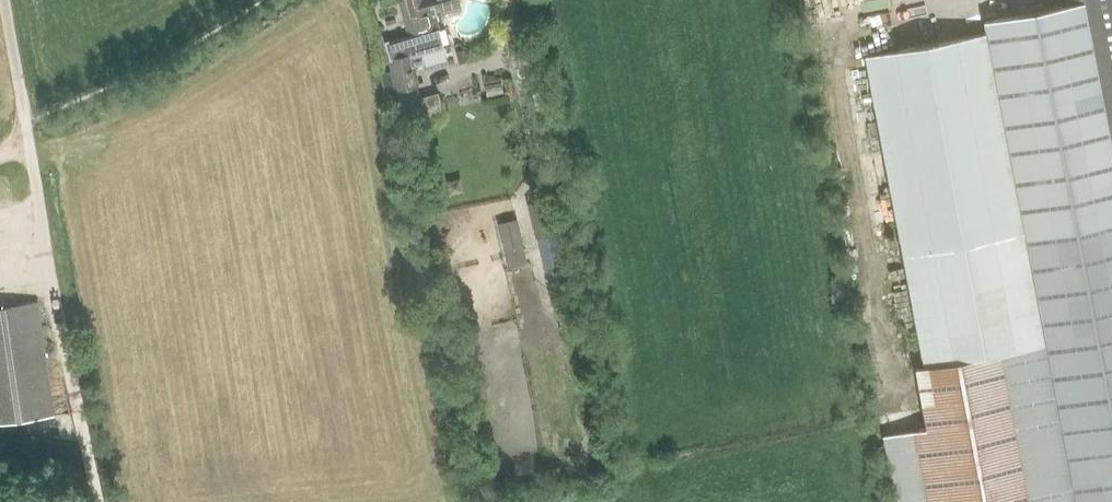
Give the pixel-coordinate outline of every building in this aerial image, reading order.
[(435,15),(462,8),(460,0),(399,0),(408,34),(384,40),(388,57),(398,110),(422,105),(412,56),(443,47),(438,28),(435,15)] [(1064,4),(982,19),(984,32),(863,55),(922,365),(914,367),(925,426),(882,435),(894,501),(1111,501),(1111,0),(1063,0),(1064,4)] [(535,233),(553,229),(545,197),(527,201),(535,233)] [(498,222),(504,249),(523,245),(516,218),(498,222)] [(52,414),(36,303),(0,307),(0,422),(52,414)]
